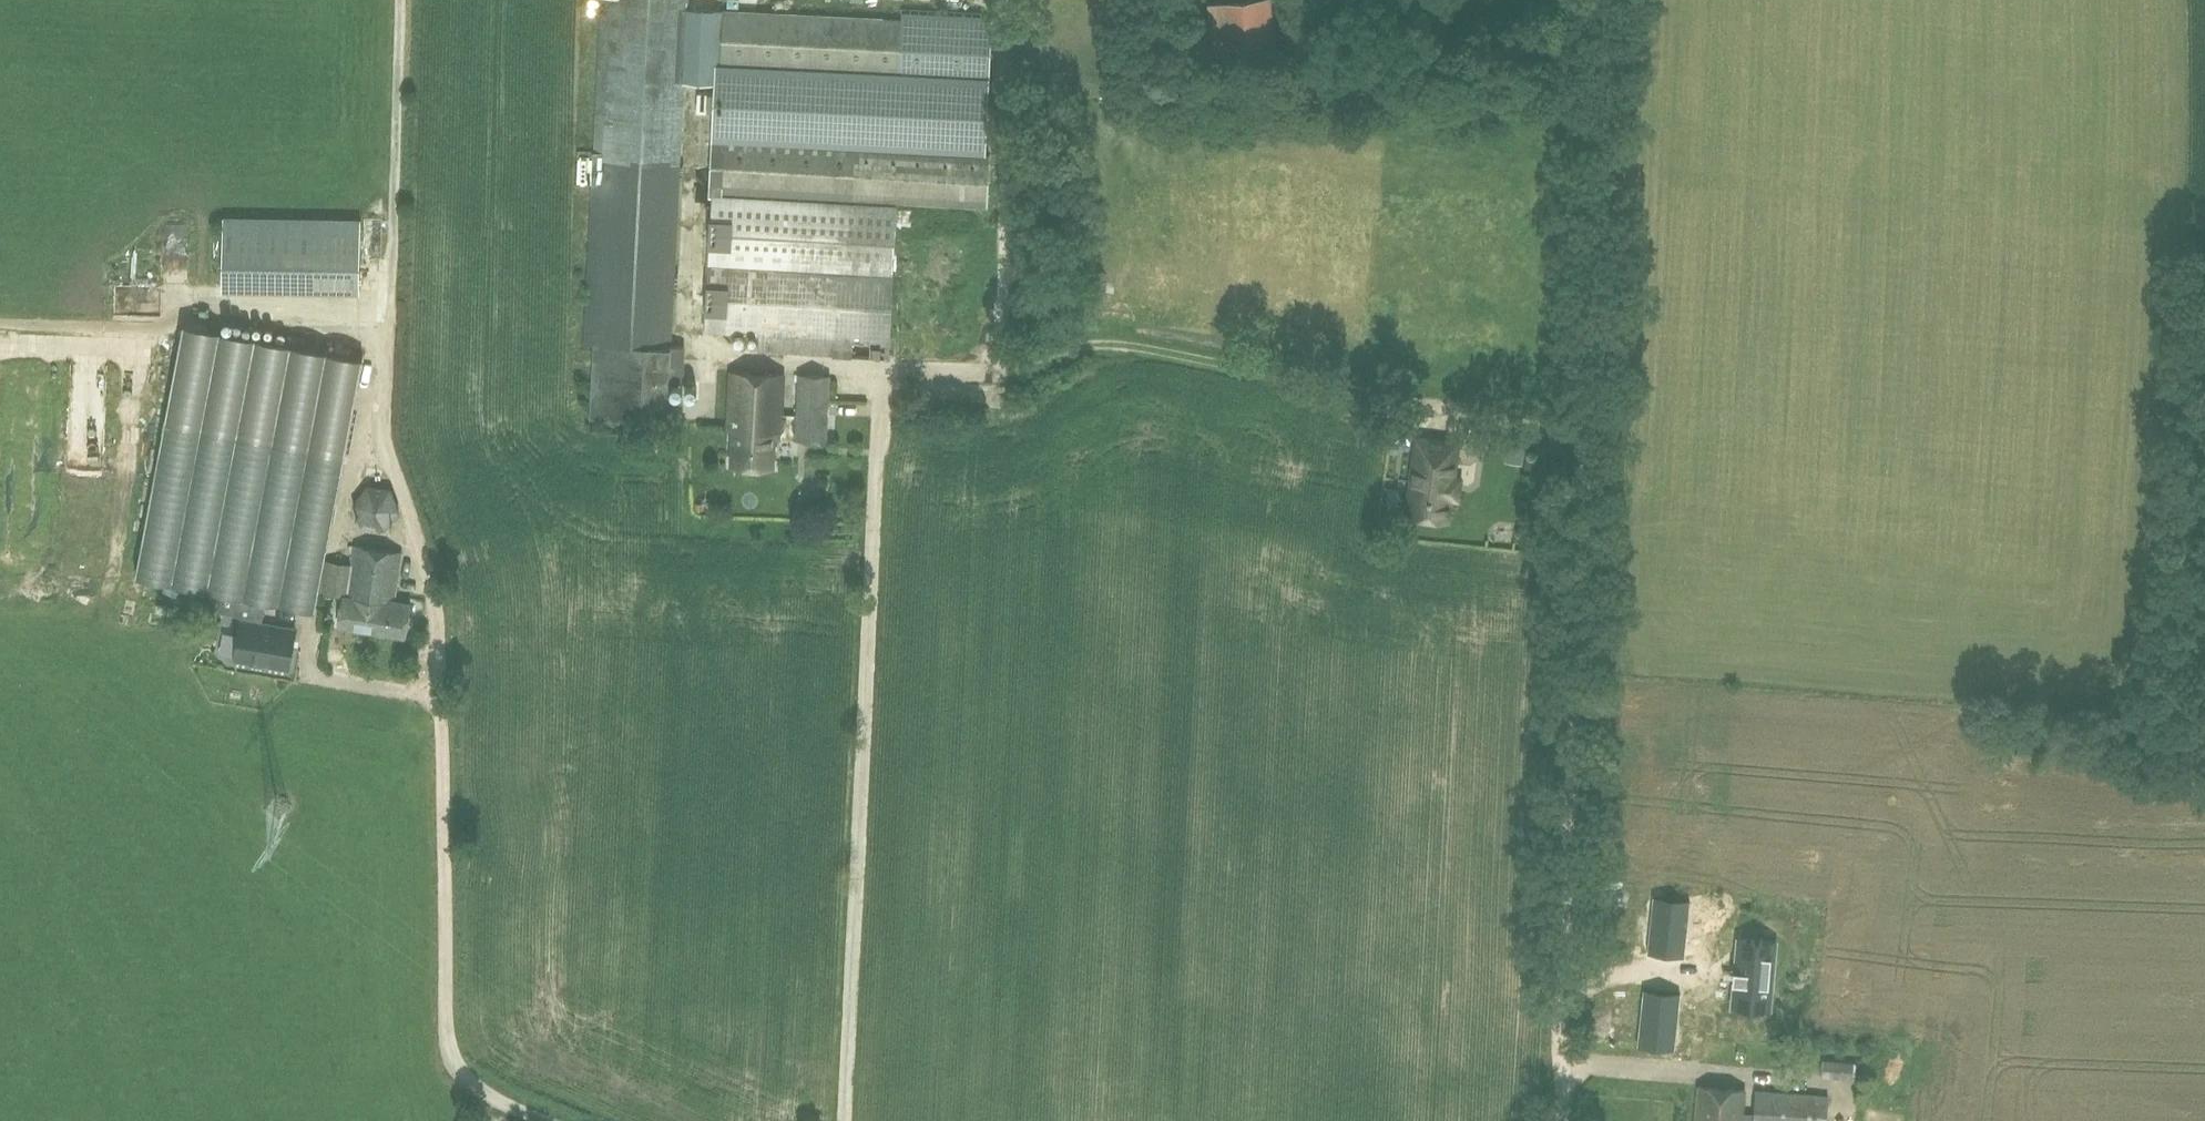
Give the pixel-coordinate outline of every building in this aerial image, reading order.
[(682,381),(683,345),(670,345),(683,77),(719,79),(714,196),(724,197),(724,192),(988,205),(992,24),(687,9),(687,0),(600,0),(593,150),(579,149),(578,182),(592,182),(592,184),(602,184),(593,376),(668,380),(682,381)] [(1277,41),(1271,0),(1251,0),(1229,2),(1233,46),(1277,41)] [(711,196),(705,330),(756,333),(755,350),(889,357),(889,340),(980,344),(987,209),(724,197),(714,196),(711,196)] [(224,217),(222,284),(360,286),(361,220),(224,217)] [(1091,301),(1080,300),(1079,307),(1090,308),(1091,301)] [(314,605),(358,360),(179,328),(135,573),(178,581),(172,616),(229,626),(235,591),(314,605)] [(730,465),(773,468),(775,432),(796,433),(795,440),(826,441),(830,375),(799,373),(797,414),(781,413),(784,374),(731,371),(728,429),(733,429),(730,465)] [(1407,515),(1447,520),(1449,498),(1455,499),(1458,479),(1453,478),(1457,443),(1418,438),(1407,515)] [(1507,455),(1524,457),(1526,446),(1509,444),(1507,455)] [(1470,452),(1472,466),(1485,464),(1483,450),(1470,452)] [(362,526),(385,530),(399,511),(390,488),(367,484),(353,503),(362,526)] [(338,626),(405,637),(410,605),(394,602),(401,553),(355,546),(352,563),(326,559),(321,592),(343,595),(338,626)] [(295,629),(240,620),(233,658),(250,660),(249,663),(264,666),(264,663),(288,667),(295,629)] [(1739,938),(1732,1006),(1768,1009),(1774,942),(1739,938)] [(1639,1043),(1673,1046),(1679,991),(1644,988),(1639,1043)] [(1854,1061),(1823,1059),(1822,1077),(1853,1079),(1854,1061)] [(1745,1113),(1747,1088),(1697,1083),(1693,1120),(1744,1120),(1745,1113)] [(1745,1113),(1744,1120),(1827,1120),(1829,1094),(1755,1089),(1753,1113),(1745,1113)]
